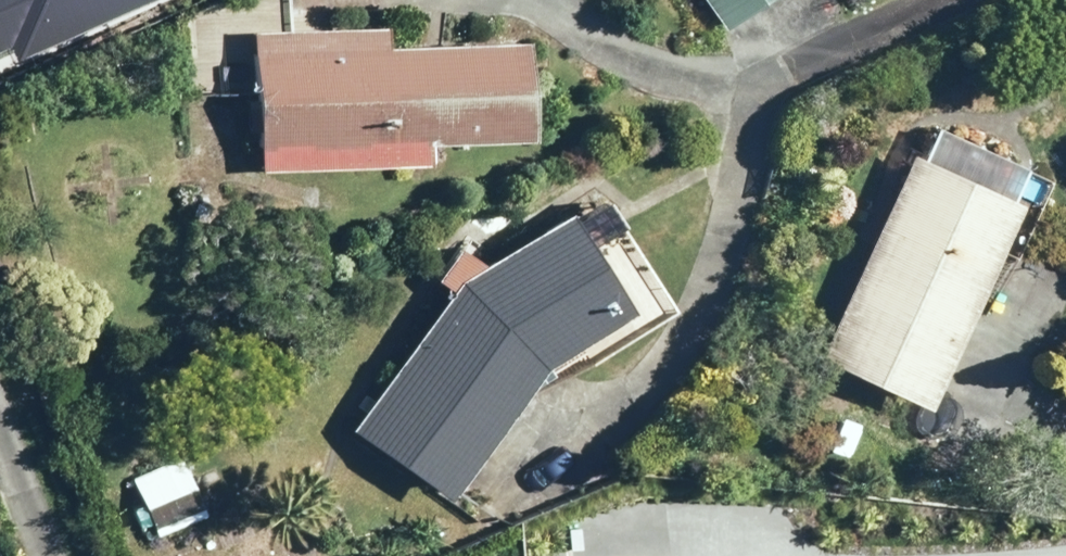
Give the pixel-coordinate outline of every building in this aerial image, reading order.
[(729,32),(774,0),(707,0),(729,32)] [(394,30),(259,35),(261,101),(253,101),(254,129),(264,129),(265,172),(433,166),(432,144),(541,140),(538,44),(394,48),(394,30)] [(918,154),(825,362),(936,411),(1027,207),(1018,203),(1033,170),(950,133),(936,163),(918,154)] [(459,292),(360,432),(457,502),(551,371),(638,316),(575,217),(492,270),(461,248),(440,278),(459,292)] [(183,458),(134,480),(160,540),(209,518),(183,458)] [(184,555),(306,555),(287,512),(184,555)] [(660,528),(612,531),(614,555),(662,555),(660,528)]
